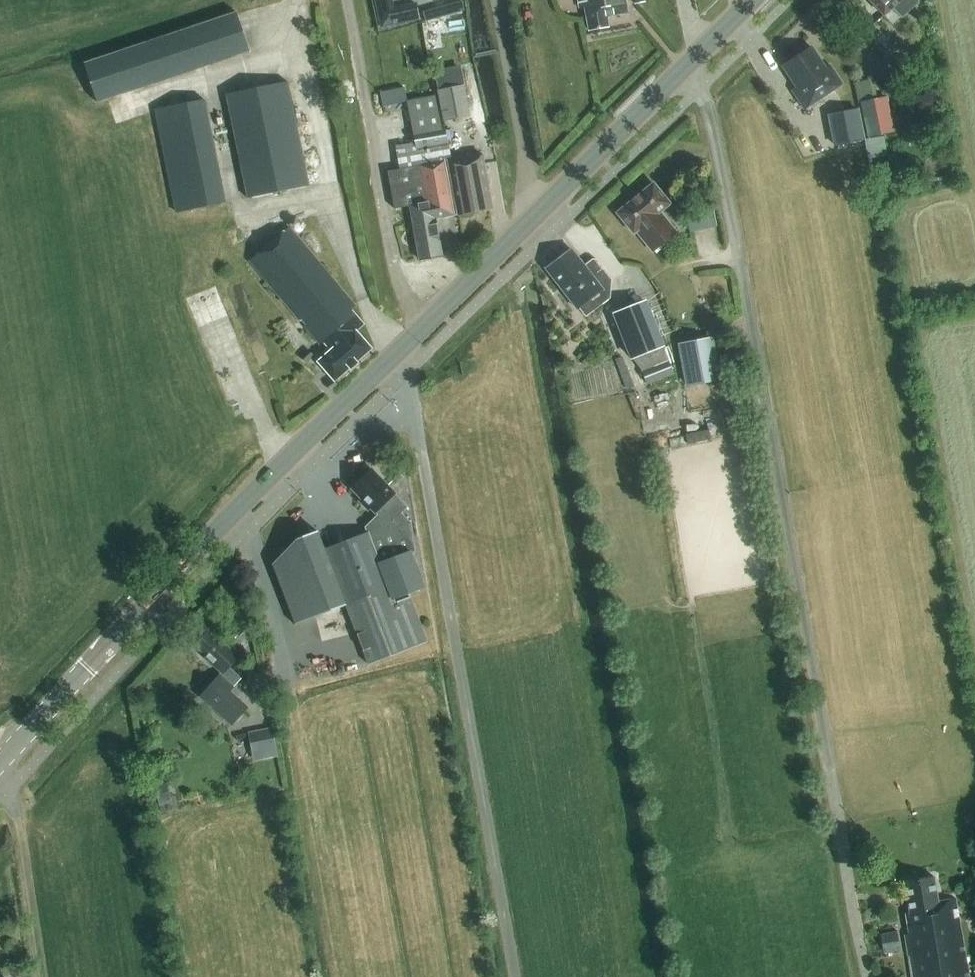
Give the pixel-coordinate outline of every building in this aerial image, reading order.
[(579,9),(585,8),(589,31),(609,27),(607,17),(627,13),(625,0),(577,0),(579,9)] [(884,16),(893,8),(902,17),(918,3),(917,0),(869,0),(884,16)] [(83,61),(97,101),(249,51),(236,11),(83,61)] [(804,108),(842,83),(830,65),(826,68),(813,48),(783,67),(796,87),(792,90),(804,108)] [(289,81),(224,94),(246,198),(310,185),(289,81)] [(437,90),(442,121),(470,116),(464,84),(437,90)] [(445,161),(448,161),(451,160),(445,125),(440,126),(435,95),(407,100),(415,142),(395,146),(400,169),(387,172),(394,209),(410,207),(420,260),(442,256),(435,219),(455,215),(445,161)] [(860,102),(867,137),(894,132),(887,97),(860,102)] [(206,98),(154,109),(175,213),(227,203),(206,98)] [(863,141),(857,109),(827,115),(833,146),(863,141)] [(482,155),(451,160),(448,161),(458,215),(460,215),(463,219),(469,217),(472,213),(492,209),(482,155)] [(652,246),(673,229),(658,212),(669,204),(653,184),(617,213),(634,233),(639,230),(652,246)] [(692,228),(714,223),(712,212),(689,217),(692,228)] [(350,310),(354,306),(289,227),(249,261),(300,321),(301,319),(306,325),(304,326),(321,346),(324,342),(331,351),(319,362),(335,380),(350,367),(351,368),(357,363),(356,362),(371,349),(355,331),(363,324),(350,310)] [(572,249),(546,270),(577,311),(579,309),(586,319),(611,299),(604,290),(612,284),(612,280),(597,260),(586,268),(572,249)] [(646,385),(673,374),(644,301),(614,314),(632,359),(641,371),(646,385)] [(680,346),(688,383),(718,377),(710,340),(680,346)] [(298,628),(348,608),(369,663),(427,641),(409,594),(424,588),(411,553),(414,552),(410,523),(400,513),(406,507),(370,470),(351,488),(362,499),(359,501),(367,509),(370,507),(375,512),(376,512),(378,514),(364,527),(366,532),(324,549),(318,533),(298,541),(273,568),(298,628)] [(222,673),(201,696),(200,697),(230,725),(246,707),(229,691),(242,678),(229,666),(238,656),(223,642),(221,643),(208,631),(195,645),(206,655),(204,656),(222,673)] [(252,762),(278,756),(271,727),(246,733),(252,762)] [(171,800),(166,778),(153,781),(157,803),(171,800)] [(957,898),(938,901),(933,875),(904,880),(910,912),(905,913),(908,925),(903,928),(912,976),(970,976),(957,898)]
